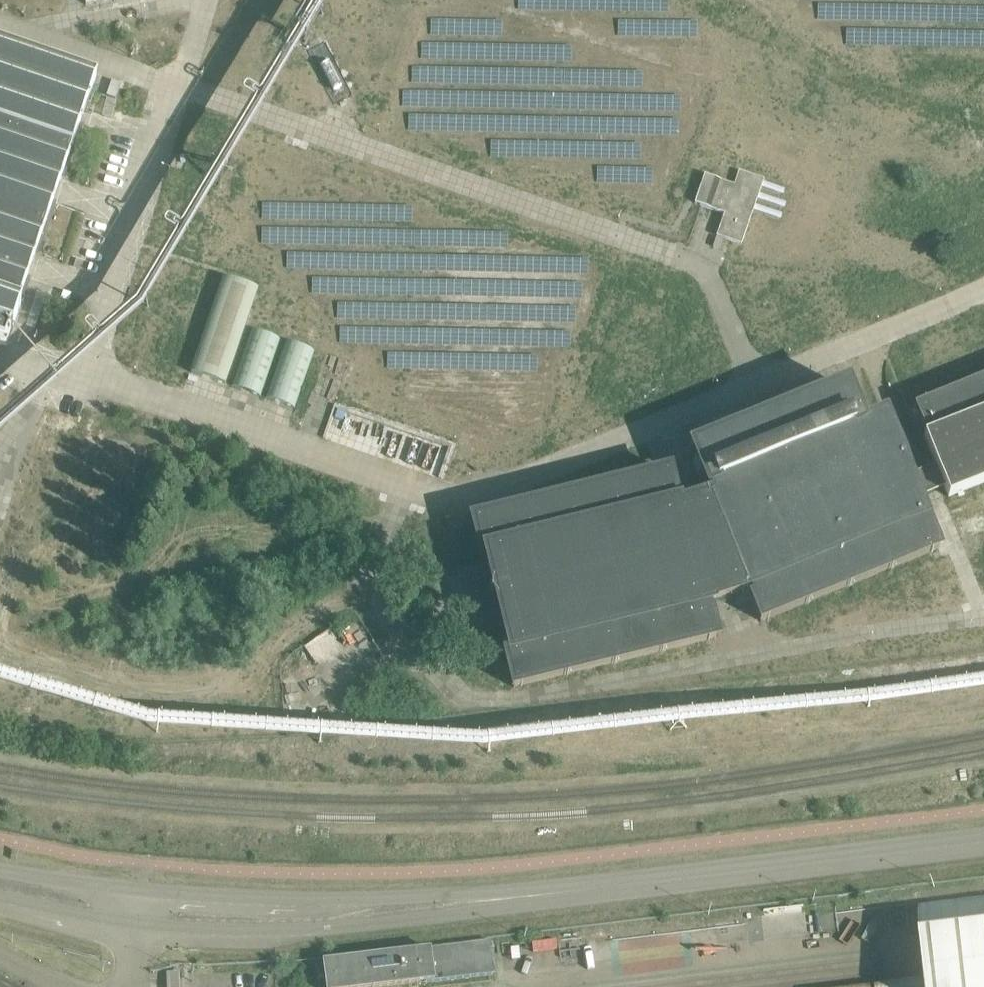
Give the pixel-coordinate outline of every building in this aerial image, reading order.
[(18,301),(34,254),(52,201),(60,178),(80,122),(87,100),(95,76),(0,43),(0,295),(18,301)] [(733,184),(703,174),(693,202),(723,212),(715,235),(735,242),(741,244),(763,179),(737,171),(733,184)] [(716,237),(713,247),(722,250),(726,241),(716,237)] [(250,287),(224,278),(191,372),(225,384),(258,289),(255,289),(250,287)] [(3,345),(10,324),(13,325),(19,305),(17,304),(18,301),(0,295),(0,344),(3,345)] [(260,395),(280,339),(251,329),(232,385),(260,395)] [(294,407),(314,351),(285,341),(266,397),(294,407)] [(903,479),(904,480),(905,483),(906,483),(913,501),(943,489),(946,497),(983,481),(983,377),(912,406),(924,436),(921,437),(933,467),(903,479)] [(843,388),(690,451),(692,456),(692,455),(706,489),(706,490),(707,490),(710,497),(746,591),(746,592),(749,590),(753,597),(751,598),(760,621),(769,617),(769,616),(804,602),(804,603),(811,600),(811,599),(846,585),(846,586),(853,583),(853,582),(887,568),(888,569),(895,566),(923,554),(924,554),(932,551),(913,501),(906,483),(905,483),(904,480),(901,481),(893,460),(896,459),(882,423),(883,422),(881,417),(859,426),(843,388)] [(919,443),(905,447),(912,471),(926,467),(919,443)] [(480,519),(471,521),(479,556),(484,555),(485,562),(490,582),(473,586),(473,588),(474,587),(482,621),(484,627),(483,627),(483,629),(500,625),(505,646),(506,651),(502,652),(511,688),(520,686),(561,676),(568,675),(568,674),(608,664),(608,665),(616,663),(616,662),(656,653),(664,651),(704,641),(704,642),(714,639),(709,613),(706,614),(705,605),(710,604),(709,603),(746,591),(710,497),(677,507),(676,505),(673,506),(671,497),(672,497),(667,474),(662,475),(662,476),(659,477),(625,485),(625,484),(617,486),(617,487),(577,496),(577,495),(569,497),(569,498),(528,508),(528,507),(521,509),(521,510),(480,519)] [(67,733),(70,700),(0,688),(0,722),(67,733)] [(188,709),(70,700),(67,733),(188,744),(286,736),(283,702),(188,709)] [(918,905),(929,986),(983,986),(983,896),(918,905)] [(436,979),(488,973),(492,972),(489,941),(472,942),(432,948),(436,979)] [(323,961),(327,986),(375,986),(436,979),(432,948),(323,961)] [(170,986),(179,986),(178,974),(169,975),(170,986)]
